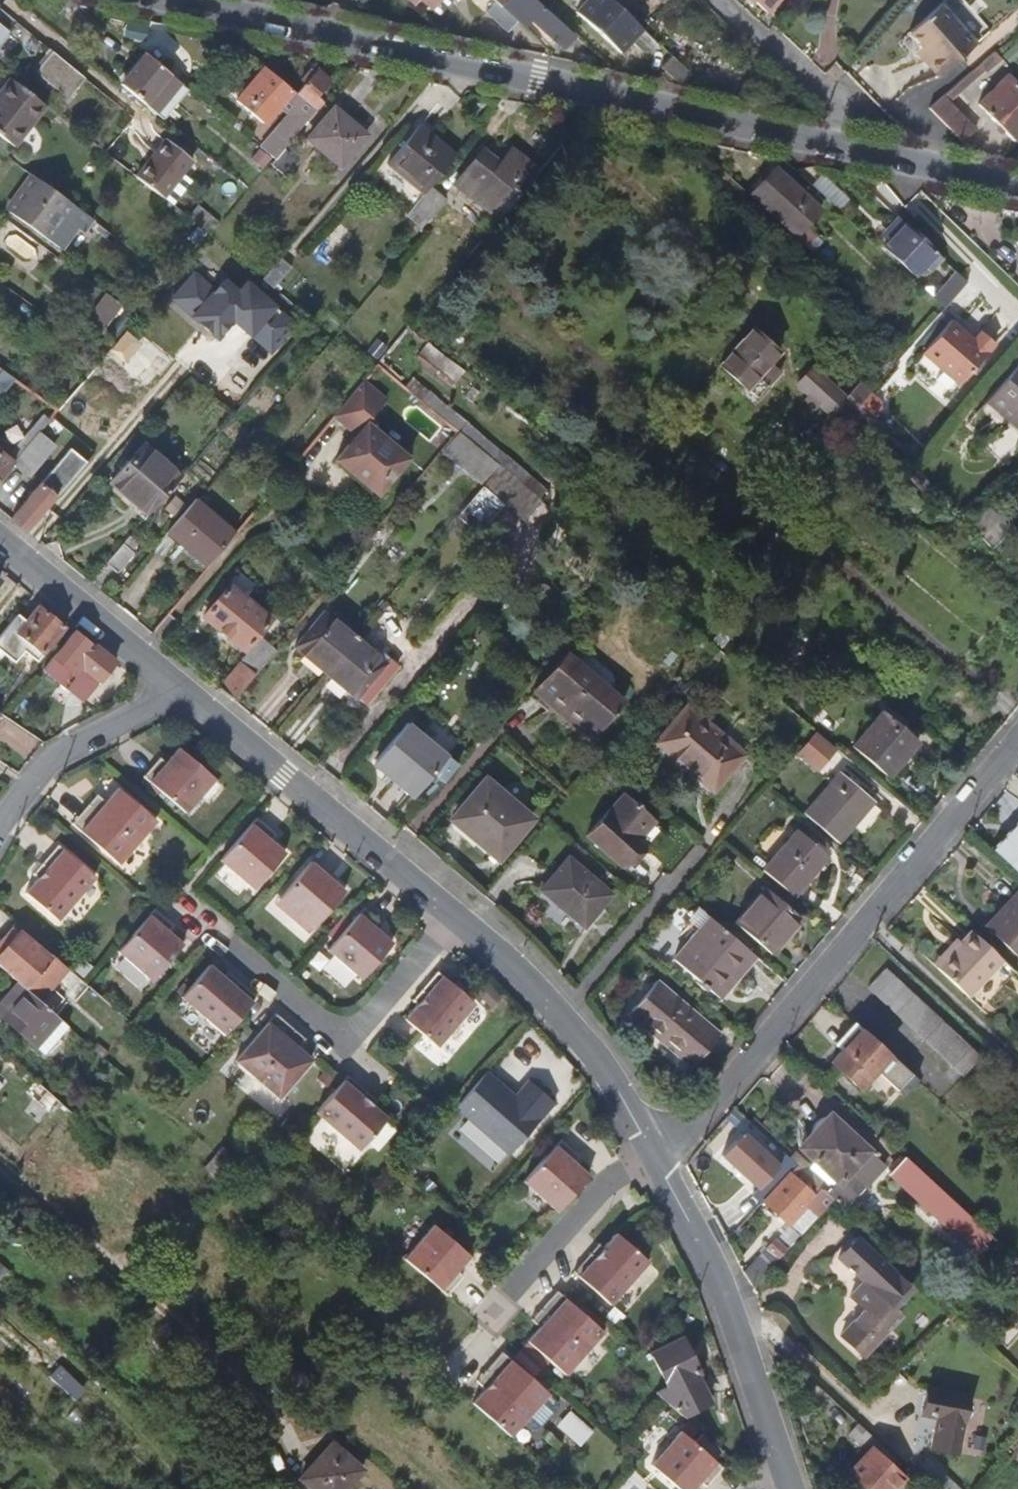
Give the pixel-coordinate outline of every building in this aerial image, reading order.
[(413,6),(418,1),(429,11),(430,9),(436,14),(448,0),(407,0),(413,6)] [(492,3),(495,5),(498,8),(505,0),(489,0),(492,3)] [(555,20),(568,6),(561,0),(542,0),(538,4),(555,20)] [(607,0),(587,0),(575,14),(619,54),(635,36),(629,31),(635,25),(607,0)] [(766,12),(777,0),(753,0),(766,12)] [(992,28),(967,0),(944,0),(911,29),(923,44),(932,53),(926,58),(939,74),(992,28)] [(538,4),(535,2),(523,15),(561,49),(573,36),(555,20),(538,4)] [(498,8),(495,5),(482,19),(503,37),(515,24),(498,8)] [(8,31),(0,25),(0,42),(8,31)] [(635,25),(629,31),(635,36),(640,30),(635,25)] [(146,30),(125,26),(123,37),(144,42),(146,30)] [(932,53),(923,44),(918,49),(926,58),(932,53)] [(85,83),(47,51),(28,72),(67,104),(85,83)] [(976,74),(997,56),(992,52),(971,69),(976,74)] [(157,119),(184,87),(146,56),(120,88),(157,119)] [(689,76),(670,58),(659,69),(680,87),(689,76)] [(313,99),(327,82),(315,73),(319,68),(313,63),(302,78),(307,82),(296,96),(315,111),(321,104),(313,99)] [(278,108),(291,92),(264,69),(235,103),(261,125),(276,106),(278,108)] [(1017,133),(1017,90),(1003,75),(973,104),(1010,141),(1017,133)] [(46,106),(11,78),(0,91),(0,135),(13,146),(46,106)] [(299,130),(315,111),(296,96),(291,92),(278,108),(276,106),(261,125),(271,133),(262,143),(267,148),(277,137),(287,145),(299,130)] [(973,128),(941,96),(927,108),(960,141),(973,128)] [(331,111),(305,141),(337,168),(363,138),(331,111)] [(435,180),(453,158),(417,127),(385,165),(421,196),(428,188),(435,180)] [(282,151),(287,145),(277,137),(267,148),(262,143),(258,148),(273,160),(282,151)] [(181,178),(192,163),(167,143),(138,180),(163,200),(181,178)] [(510,188),(531,163),(514,149),(500,166),(495,172),(478,158),(477,158),(462,176),(473,185),(467,192),(476,199),(482,193),(496,205),(497,203),(506,211),(519,195),(510,188)] [(295,162),(282,151),(273,160),(270,164),(283,176),(295,162)] [(500,166),(483,152),(478,158),(495,172),(500,166)] [(260,162),(251,154),(241,166),(250,173),(260,162)] [(771,206),(782,194),(751,167),(728,192),(759,220),(758,221),(773,235),(786,221),(771,206)] [(82,234),(91,222),(33,178),(8,212),(44,238),(58,250),(73,229),(82,234)] [(181,178),(163,200),(171,207),(189,185),(181,178)] [(423,232),(447,205),(428,188),(421,196),(403,217),(423,232)] [(797,208),(782,194),(771,206),(786,221),(797,208)] [(197,209),(188,220),(208,236),(217,225),(197,209)] [(913,251),(876,217),(865,229),(872,236),(868,241),(864,245),(894,272),(902,263),(913,251)] [(872,236),(865,229),(860,234),(868,241),(872,236)] [(206,238),(196,230),(186,242),(196,250),(206,238)] [(908,268),(919,256),(913,251),(902,263),(908,268)] [(272,292),(288,272),(276,262),(260,282),(272,292)] [(926,309),(946,281),(935,271),(915,299),(926,309)] [(249,338),(273,309),(245,286),(239,293),(224,280),(214,291),(194,275),(169,304),(217,344),(233,325),(249,338)] [(121,307),(106,296),(88,321),(102,332),(121,307)] [(977,358),(986,347),(972,336),(965,344),(941,324),(913,356),(933,374),(947,387),(950,389),(978,359),(977,358)] [(116,372),(132,387),(151,365),(159,373),(169,362),(139,336),(130,347),(135,351),(116,372)] [(749,409),(760,397),(750,388),(771,363),(745,340),(712,376),(749,409)] [(422,341),(411,356),(452,388),(463,373),(422,341)] [(971,420),(1011,457),(1017,449),(1017,367),(971,420)] [(15,382),(1,372),(0,373),(0,401),(15,382)] [(947,387),(933,374),(924,384),(933,392),(942,392),(947,387)] [(458,434),(497,466),(505,457),(413,379),(405,388),(458,434)] [(834,412),(800,382),(790,393),(803,405),(800,410),(805,415),(809,411),(823,424),(831,417),(870,457),(880,446),(866,431),(851,416),(862,401),(852,393),(834,412)] [(384,403),(361,383),(358,388),(381,407),(384,403)] [(407,461),(370,430),(367,429),(365,426),(381,407),(358,388),(331,419),(354,438),(333,463),(376,498),(407,461)] [(851,416),(866,431),(875,420),(874,410),(862,401),(851,416)] [(458,434),(442,454),(482,487),(499,467),(497,466),(458,434)] [(30,479),(55,448),(39,435),(17,461),(13,465),(30,479)] [(148,517),(180,479),(141,446),(109,485),(148,517)] [(28,536),(87,465),(70,450),(11,521),(28,536)] [(13,465),(0,454),(0,480),(13,465)] [(507,458),(499,467),(539,501),(541,503),(549,494),(507,458)] [(499,467),(482,487),(504,505),(522,521),(539,501),(499,467)] [(782,478),(772,490),(783,499),(792,487),(782,478)] [(504,505),(482,487),(457,518),(478,536),(504,505)] [(234,536),(195,502),(166,537),(205,571),(234,536)] [(175,502),(167,512),(177,520),(185,510),(175,502)] [(117,576),(134,557),(131,554),(137,546),(129,540),(106,567),(117,576)] [(268,623),(227,589),(202,617),(244,653),(268,623)] [(63,630),(36,608),(23,623),(15,617),(0,636),(0,656),(1,657),(13,666),(23,655),(35,664),(63,630)] [(318,619),(293,651),(355,703),(357,700),(381,671),(350,646),(318,619)] [(80,706),(114,665),(86,641),(74,632),(40,675),(80,706)] [(233,705),(275,653),(264,643),(250,654),(240,667),(239,666),(217,692),(233,705)] [(591,743),(621,706),(566,659),(535,696),(591,743)] [(381,671),(357,700),(366,708),(399,669),(389,661),(381,671)] [(659,744),(715,792),(745,757),(688,710),(659,744)] [(852,747),(888,778),(918,743),(881,713),(852,747)] [(406,723),(376,761),(417,795),(447,758),(406,723)] [(835,750),(816,734),(806,745),(825,761),(835,750)] [(184,813),(214,780),(178,749),(165,763),(158,758),(142,777),(184,813)] [(837,844),(873,802),(842,775),(806,817),(837,844)] [(453,823),(499,861),(531,824),(485,785),(453,823)] [(119,867),(156,824),(118,791),(106,805),(101,801),(76,829),(119,867)] [(641,841),(637,838),(650,821),(619,796),(584,838),(619,868),(641,841)] [(76,829),(101,801),(98,798),(73,826),(76,829)] [(253,891),(284,855),(268,842),(273,836),(255,820),(219,862),(253,891)] [(641,841),(654,825),(650,821),(637,838),(641,841)] [(991,850),(1017,874),(1017,821),(991,850)] [(794,900),(830,859),(798,833),(763,874),(794,900)] [(59,923),(96,880),(59,848),(34,877),(39,881),(27,896),(59,923)] [(567,859),(539,893),(583,930),(611,896),(567,859)] [(309,935),(343,893),(309,864),(278,902),(295,916),(292,921),(309,935)] [(986,927),(1017,956),(1017,892),(1017,891),(986,927)] [(737,927),(772,956),(801,922),(766,893),(737,927)] [(295,916),(278,902),(274,907),(292,921),(295,916)] [(362,979),(391,945),(377,932),(383,925),(364,908),(328,950),(362,979)] [(151,981),(182,945),(167,932),(172,926),(153,910),(117,952),(151,981)] [(714,998),(750,956),(697,912),(685,927),(698,937),(674,965),(714,998)] [(967,995),(1002,958),(970,929),(960,940),(936,967),(967,995)] [(65,967),(49,953),(47,956),(18,932),(0,952),(0,966),(24,987),(25,988),(38,999),(65,967)] [(936,967),(960,940),(956,937),(932,963),(936,967)] [(225,1035),(256,999),(247,991),(227,974),(223,979),(209,966),(181,999),(225,1035)] [(962,1073),(979,1054),(884,966),(867,984),(962,1073)] [(436,1048),(474,1004),(437,972),(415,998),(412,1002),(417,1006),(404,1021),(436,1048)] [(656,1037),(653,1041),(691,1073),(720,1039),(656,985),(630,1015),(656,1037)] [(25,988),(24,987),(0,1013),(0,1015),(35,1046),(60,1018),(38,999),(25,988)] [(304,1040),(275,1015),(271,1019),(301,1044),(304,1040)] [(43,1053),(67,1024),(60,1018),(35,1046),(43,1053)] [(312,1061),(297,1049),(301,1044),(271,1019),(235,1061),(278,1098),(312,1061)] [(900,1065),(853,1022),(833,1044),(841,1050),(829,1063),(858,1088),(867,1078),(874,1072),(901,1097),(916,1080),(900,1065)] [(509,1094),(485,1074),(454,1110),(508,1157),(553,1105),(527,1082),(513,1098),(510,1102),(506,1098),(509,1094)] [(359,1151),(386,1120),(372,1107),(376,1103),(347,1077),(316,1114),(359,1151)] [(77,1117),(35,1081),(26,1090),(69,1127),(77,1117)] [(883,1167),(828,1116),(797,1149),(798,1150),(837,1186),(848,1175),(859,1184),(862,1188),(883,1167)] [(797,1168),(828,1196),(837,1186),(798,1150),(793,1155),(754,1119),(749,1124),(781,1153),(795,1166),(797,1168)] [(772,1163),(741,1134),(720,1157),(746,1181),(742,1185),(762,1203),(787,1176),(772,1163)] [(556,1213),(589,1177),(573,1164),(578,1158),(560,1141),(523,1183),(556,1213)] [(256,1177),(222,1148),(203,1170),(222,1186),(235,1171),(250,1184),(256,1177)] [(795,1166),(781,1153),(772,1163),(787,1176),(795,1166)] [(986,1233),(904,1158),(887,1175),(932,1217),(935,1214),(956,1233),(953,1236),(968,1251),(986,1233)] [(828,1196),(797,1168),(764,1202),(787,1223),(804,1205),(817,1217),(833,1200),(828,1196)] [(838,1206),(859,1184),(848,1175),(837,1186),(828,1196),(833,1200),(838,1206)] [(0,1182),(0,1197),(9,1205),(18,1195),(2,1180),(0,1182)] [(804,1205),(787,1223),(800,1236),(817,1217),(804,1205)] [(458,1274),(471,1258),(435,1228),(406,1260),(448,1296),(463,1278),(458,1274)] [(610,1306),(647,1263),(616,1235),(604,1249),(598,1245),(573,1274),(610,1306)] [(765,1250),(777,1261),(785,1250),(774,1240),(765,1250)] [(840,1340),(861,1358),(899,1317),(890,1310),(908,1289),(855,1240),(837,1260),(862,1283),(848,1300),(863,1313),(840,1340)] [(749,1292),(777,1261),(765,1250),(744,1273),(749,1292)] [(10,1275),(0,1266),(0,1286),(10,1275)] [(534,1324),(560,1296),(556,1292),(531,1321),(534,1324)] [(565,1377),(603,1333),(560,1296),(534,1324),(539,1329),(527,1343),(565,1377)] [(708,1404),(694,1375),(697,1373),(680,1340),(652,1355),(668,1388),(657,1393),(659,1395),(684,1417),(708,1404)] [(479,1387),(505,1358),(501,1355),(476,1384),(479,1387)] [(553,1401),(547,1396),(505,1358),(479,1387),(484,1391),(471,1404),(492,1423),(510,1438),(521,1426),(533,1436),(555,1409),(555,1405),(553,1401)] [(959,1457),(971,1403),(929,1394),(924,1417),(939,1421),(933,1451),(959,1457)] [(582,1443),(594,1429),(571,1408),(558,1423),(582,1443)] [(872,1450),(878,1443),(859,1425),(848,1436),(868,1454),(849,1474),(865,1488),(892,1488),(895,1486),(897,1488),(900,1488),(903,1486),(899,1483),(902,1479),(892,1469),(872,1450)] [(694,1444),(681,1432),(651,1465),(677,1488),(693,1488),(699,1482),(705,1487),(722,1468),(714,1461),(694,1444)] [(722,1452),(702,1434),(694,1444),(714,1461),(722,1452)] [(872,1450),(892,1469),(899,1462),(878,1443),(872,1450)] [(357,1475),(326,1448),(296,1483),(302,1488),(345,1488),(357,1475)] [(931,1488),(955,1488),(928,1465),(918,1477),(931,1488)]
